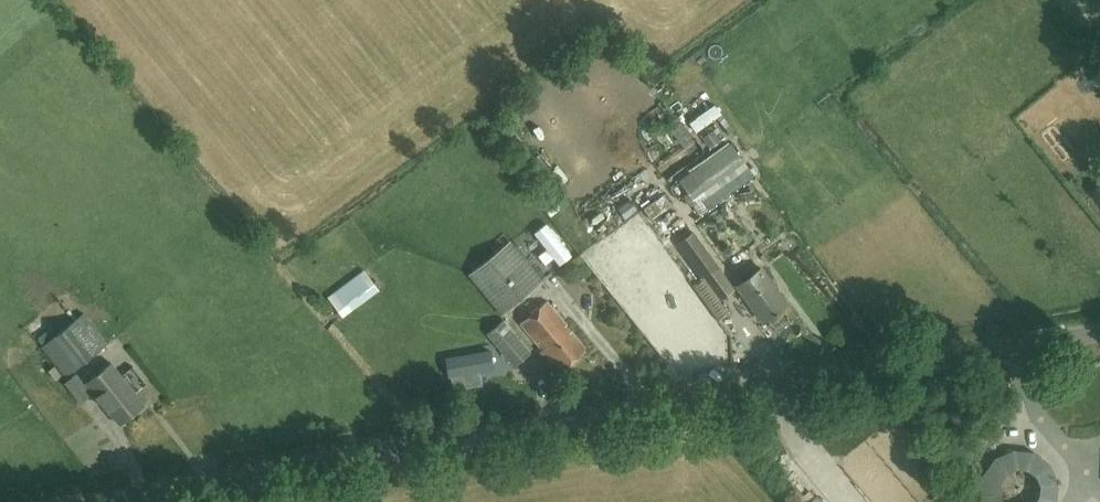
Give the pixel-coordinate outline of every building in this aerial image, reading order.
[(743,161),(729,142),(678,180),(691,198),(743,161)] [(1097,175),(1085,185),(1091,192),(1090,192),(1099,205),(1099,180),(1097,175)] [(659,187),(627,207),(634,219),(667,199),(659,187)] [(583,214),(602,236),(617,224),(599,202),(583,214)] [(719,301),(734,290),(694,233),(676,246),(702,280),(703,279),(719,301)] [(502,316),(544,281),(511,241),(468,275),(502,316)] [(763,322),(787,305),(761,268),(737,286),(763,322)] [(343,317),(378,290),(363,271),(327,298),(343,317)] [(548,353),(560,368),(584,349),(546,301),(519,321),(546,355),(548,353)] [(727,317),(748,355),(765,346),(744,308),(727,317)] [(42,348),(62,374),(64,378),(108,344),(84,314),(42,348)] [(514,365),(530,352),(503,320),(487,333),(514,365)] [(494,345),(441,354),(447,390),(500,382),(494,345)] [(119,425),(145,405),(112,362),(86,381),(119,425)] [(81,403),(93,393),(78,373),(65,383),(81,403)]
